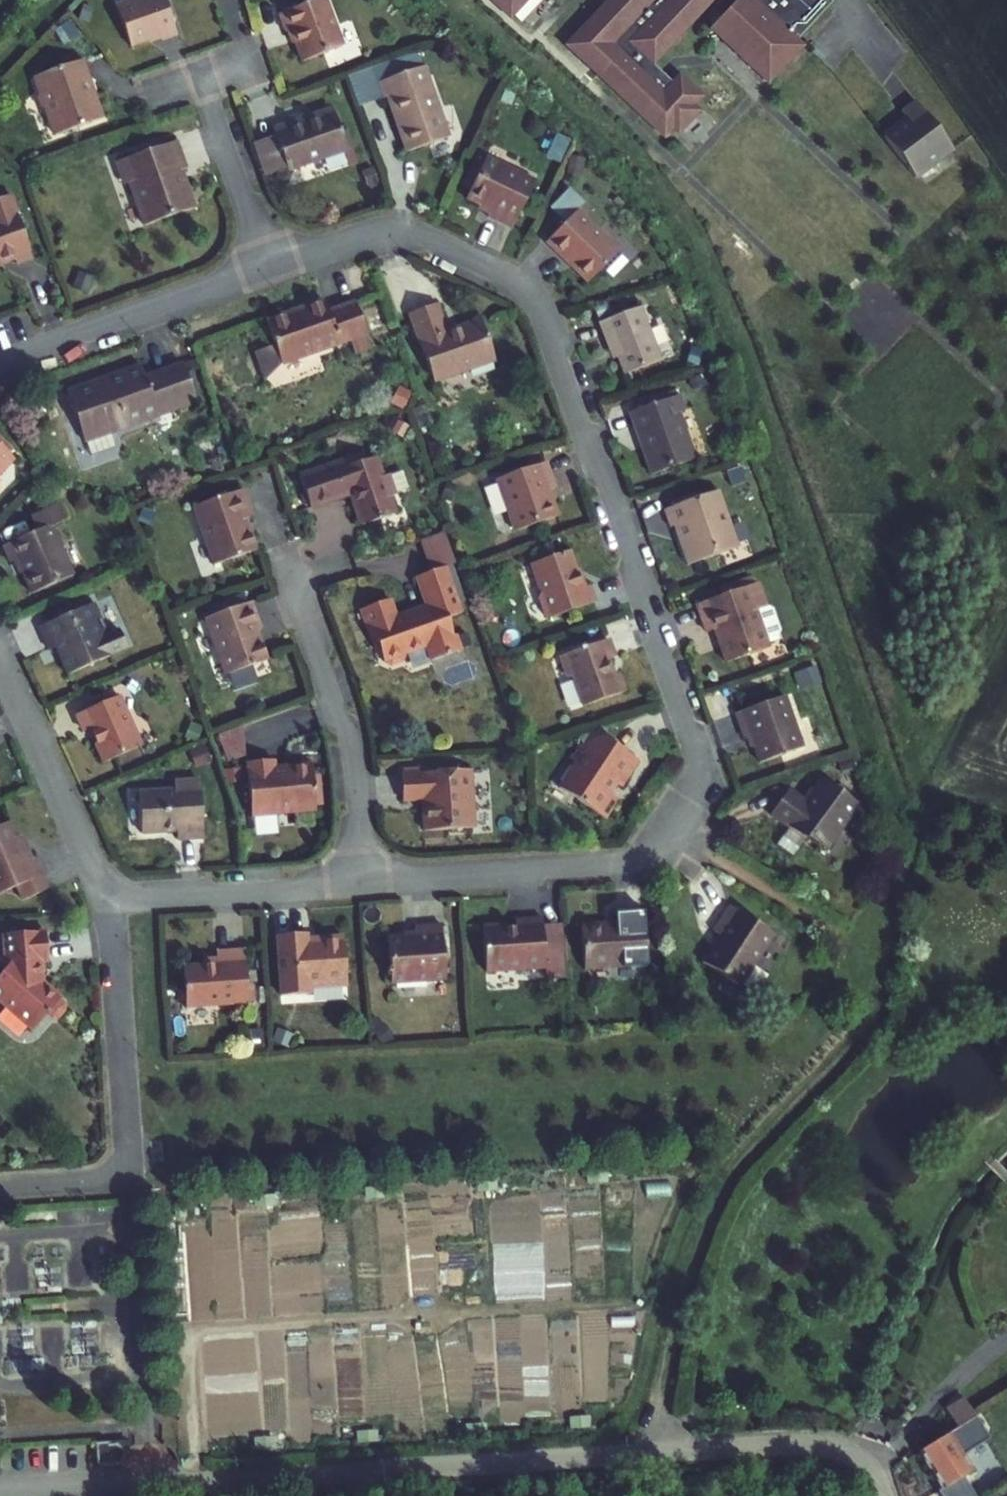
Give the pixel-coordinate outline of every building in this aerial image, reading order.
[(116,5),(131,46),(160,36),(162,40),(177,34),(164,0),(130,0),(116,5)] [(280,14),(286,32),(291,30),(296,45),(302,62),(342,48),(325,0),(320,0),(303,6),(280,14)] [(508,13),(520,0),(493,0),(508,13)] [(601,8),(600,14),(587,24),(586,31),(573,40),(572,48),(666,137),(674,128),(680,133),(699,112),(693,107),(702,98),(680,77),(674,84),(654,66),(666,47),(673,46),(681,32),(687,30),(695,16),(702,14),(708,2),(710,0),(612,0),(601,8)] [(831,0),(737,0),(722,17),(722,29),(734,40),(735,53),(750,67),(763,67),(773,76),(803,44),(798,39),(833,2),(831,0)] [(291,30),(286,32),(291,46),(296,45),(291,30)] [(414,52),(344,76),(355,107),(386,96),(405,152),(448,138),(424,67),(420,69),(414,52)] [(81,60),(35,77),(40,93),(37,99),(40,108),(46,110),(55,136),(103,119),(95,97),(90,94),(92,90),(81,60)] [(914,177),(952,148),(915,100),(901,111),(907,119),(883,137),(914,177)] [(291,123),(273,130),(275,136),(286,168),(287,171),(346,151),(333,113),(293,127),(291,123)] [(551,155),(566,161),(576,137),(561,132),(551,155)] [(275,136),(251,144),(263,176),(286,168),(275,136)] [(176,141),(117,161),(125,184),(130,183),(144,225),(194,208),(186,185),(183,186),(178,171),(185,169),(176,141)] [(471,189),(485,161),(476,156),(463,185),(471,189)] [(471,189),(466,199),(479,205),(491,210),(489,215),(488,217),(512,229),(535,181),(486,158),(485,161),(471,189)] [(566,222),(547,241),(589,282),(618,252),(577,212),(579,210),(579,199),(569,190),(551,208),(566,222)] [(14,256),(16,262),(32,256),(10,195),(0,198),(0,261),(14,256)] [(477,210),(489,215),(491,210),(479,205),(477,210)] [(325,301),(267,321),(275,344),(282,363),(350,339),(355,353),(371,348),(355,302),(328,312),(325,301)] [(409,313),(433,381),(494,359),(480,319),(456,328),(456,329),(447,333),(436,304),(409,313)] [(601,313),(603,321),(627,312),(624,304),(601,313)] [(605,338),(609,337),(618,359),(624,375),(660,361),(640,307),(627,312),(603,321),(599,322),(605,338)] [(609,337),(605,338),(613,361),(618,359),(609,337)] [(282,363),(275,344),(253,351),(264,381),(282,363)] [(67,392),(84,441),(86,441),(110,432),(196,402),(183,365),(145,378),(141,366),(67,392)] [(646,400),(648,406),(676,396),(674,391),(646,400)] [(648,406),(629,413),(651,474),(695,459),(679,413),(685,411),(679,395),(676,396),(648,406)] [(115,446),(110,432),(86,441),(91,455),(115,446)] [(8,453),(13,448),(0,436),(0,445),(8,453)] [(14,459),(8,453),(0,445),(0,473),(14,459)] [(363,453),(299,476),(310,509),(350,495),(360,526),(393,514),(388,498),(394,496),(387,475),(381,477),(374,457),(365,460),(363,453)] [(546,462),(497,479),(515,531),(558,516),(549,490),(555,488),(546,462)] [(243,489),(193,506),(214,565),(256,550),(245,519),(252,516),(243,489)] [(717,492),(665,509),(671,528),(677,525),(681,537),(679,538),(688,565),(737,548),(717,492)] [(36,507),(39,514),(56,507),(53,500),(36,507)] [(37,531),(3,545),(10,562),(12,562),(17,560),(22,572),(32,594),(73,576),(52,527),(68,520),(61,505),(56,507),(39,514),(31,517),(37,531)] [(418,538),(429,573),(444,568),(459,563),(448,529),(418,538)] [(583,589),(569,551),(532,564),(541,592),(538,599),(544,615),(550,618),(595,602),(590,586),(583,589)] [(17,560),(12,562),(17,574),(22,572),(17,560)] [(425,646),(429,659),(456,651),(444,615),(458,611),(444,568),(429,573),(415,577),(424,603),(393,613),(388,597),(358,606),(366,629),(369,628),(379,658),(389,663),(400,660),(404,652),(425,646)] [(722,596),(755,584),(752,575),(719,587),(722,596)] [(722,596),(697,605),(707,633),(715,630),(727,663),(769,648),(767,642),(777,638),(777,636),(779,631),(771,610),(767,608),(758,583),(755,584),(722,596)] [(251,602),(205,618),(225,675),(228,674),(233,690),(257,682),(251,666),(267,660),(256,631),(260,629),(251,602)] [(93,604),(38,627),(48,650),(55,647),(67,674),(126,649),(118,630),(107,635),(93,604)] [(573,676),(583,706),(623,692),(617,673),(612,675),(607,659),(614,657),(608,640),(561,656),(568,677),(573,676)] [(823,666),(801,670),(804,687),(826,682),(823,666)] [(119,696),(77,715),(84,732),(89,729),(104,763),(141,746),(119,696)] [(785,696),(735,713),(744,740),(746,739),(751,738),(754,748),(760,763),(803,748),(785,696)] [(585,747),(580,744),(570,758),(576,762),(559,786),(603,817),(617,798),(609,792),(615,783),(620,786),(638,760),(602,736),(589,742),(585,747)] [(751,738),(746,739),(749,750),(754,748),(751,738)] [(274,760),(246,762),(251,817),(316,811),(316,806),(313,776),(312,765),(275,768),(274,760)] [(422,800),(424,831),(474,828),(470,770),(400,774),(402,801),(422,800)] [(320,775),(313,776),(316,806),(323,806),(320,775)] [(788,790),(770,816),(788,829),(804,840),(805,841),(809,835),(827,848),(858,806),(821,779),(805,802),(788,790)] [(175,790),(139,792),(141,832),(177,830),(177,839),(203,837),(200,780),(174,781),(175,790)] [(0,825),(0,893),(17,886),(23,900),(48,889),(35,858),(27,861),(16,837),(10,821),(0,825)] [(804,840),(788,829),(776,845),(792,856),(804,840)] [(16,837),(27,861),(35,858),(24,833),(16,837)] [(713,931),(720,936),(702,963),(739,987),(773,935),(730,906),(713,931)] [(615,923),(581,926),(584,969),(647,964),(643,911),(614,913),(615,923)] [(503,925),(483,927),(486,972),(545,968),(542,925),(541,918),(514,920),(515,927),(503,928),(503,925)] [(542,925),(545,968),(546,981),(566,980),(562,924),(542,925)] [(390,983),(445,979),(441,925),(414,927),(414,931),(403,932),(404,937),(387,938),(390,983)] [(0,975),(0,1001),(33,1030),(47,1014),(53,1018),(59,1018),(66,1011),(65,1004),(60,1000),(62,997),(38,977),(42,972),(45,971),(44,961),(47,960),(45,931),(6,934),(8,955),(14,960),(0,975)] [(306,933),(277,935),(281,996),(310,994),(310,988),(346,985),(343,937),(307,939),(306,933)] [(216,951),(216,957),(216,964),(202,965),(182,966),(185,1007),(247,1003),(244,949),(216,951)] [(957,1428),(975,1416),(964,1399),(946,1410),(957,1428)] [(981,1412),(975,1416),(984,1431),(990,1427),(981,1412)] [(985,1432),(984,1431),(975,1416),(957,1428),(918,1452),(941,1489),(937,1491),(941,1495),(970,1495),(959,1479),(971,1471),(969,1469),(979,1463),(967,1444),(985,1432)] [(127,1442),(94,1444),(96,1465),(115,1465),(127,1453),(127,1442)]
